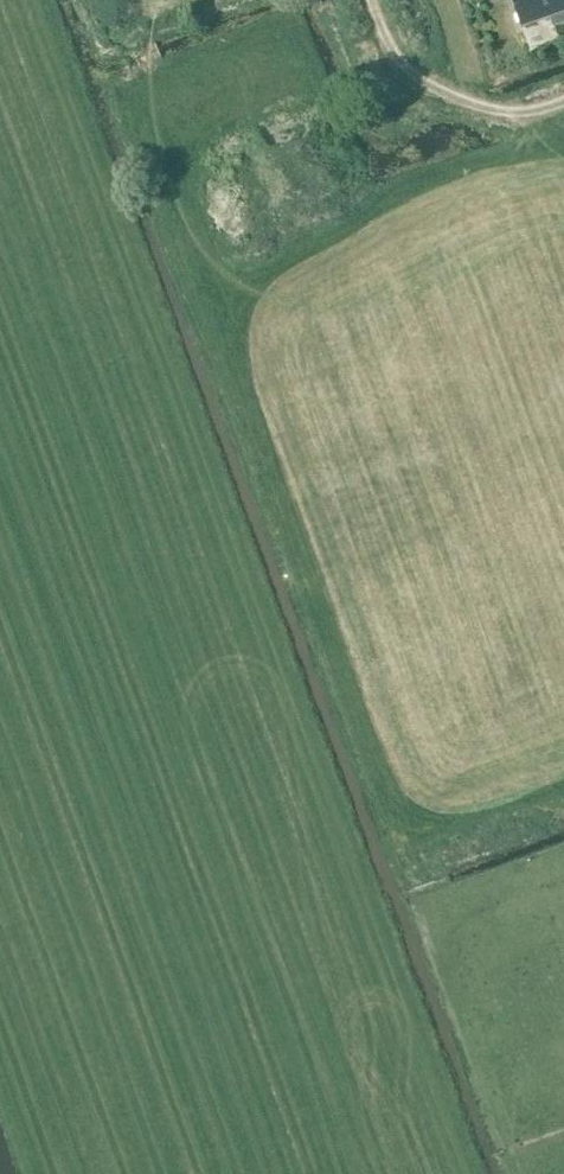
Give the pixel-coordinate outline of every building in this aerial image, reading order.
[(555,26),(563,23),(563,0),(513,0),(522,26),(551,16),(555,26)]
